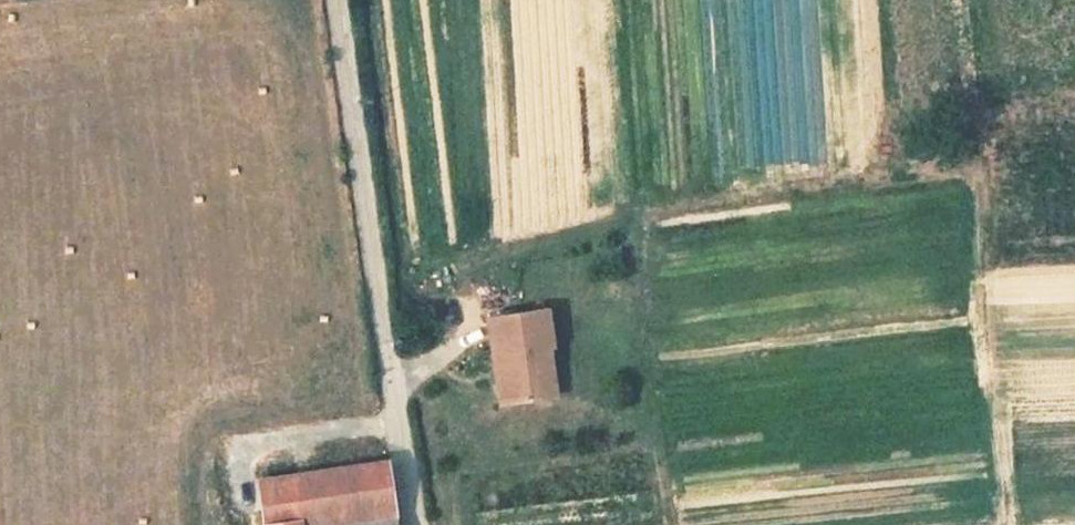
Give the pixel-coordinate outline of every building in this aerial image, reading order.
[(554,346),(547,310),(487,320),(501,407),(539,401),(535,371),(551,368),(547,347),(554,346)] [(556,397),(551,368),(535,371),(539,401),(556,397)] [(387,484),(383,462),(260,479),(266,524),(308,524),(307,522),(393,523),(391,507),(387,484)]
